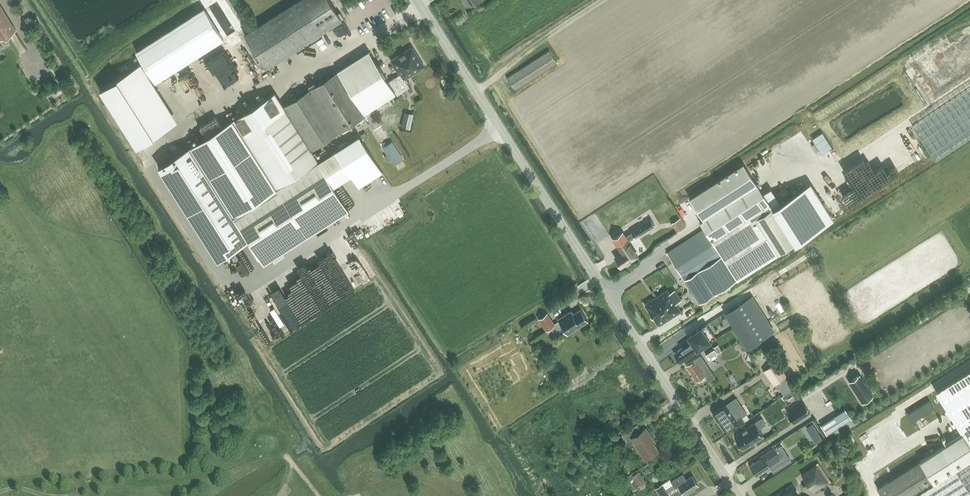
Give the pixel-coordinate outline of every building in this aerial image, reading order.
[(3,0),(0,0),(0,40),(1,41),(21,29),(3,0)] [(244,35),(266,68),(342,19),(329,0),(297,0),(244,35)] [(223,38),(204,8),(136,51),(156,81),(223,38)] [(391,61),(400,74),(400,75),(402,75),(405,80),(405,79),(425,67),(413,47),(391,61)] [(400,75),(400,74),(389,81),(369,50),(284,105),(312,148),(366,113),(377,106),(379,108),(390,100),(410,88),(405,79),(405,80),(402,75),(400,75)] [(515,90),(557,63),(550,51),(508,78),(515,90)] [(271,75),(284,68),(282,62),(268,70),(271,75)] [(137,146),(167,127),(130,70),(100,89),(137,146)] [(910,127),(933,161),(969,136),(969,87),(910,127)] [(319,160),(275,92),(232,120),(270,180),(275,188),(318,161),(319,160)] [(390,100),(379,108),(377,106),(366,113),(364,114),(374,129),(381,125),(375,116),(393,104),(390,100)] [(412,120),(404,118),(402,126),(410,128),(412,120)] [(246,234),(228,207),(270,180),(232,120),(159,166),(218,259),(215,254),(246,234)] [(822,132),(812,138),(815,144),(812,146),(817,153),(820,150),(822,153),(832,146),(822,132)] [(383,171),(359,135),(336,150),(359,186),(383,171)] [(394,164),(403,158),(392,141),(383,147),(394,164)] [(275,188),(270,180),(228,207),(250,240),(265,264),(349,209),(318,161),(275,188)] [(847,184),(857,200),(877,188),(861,163),(844,173),(850,182),(847,184)] [(708,219),(758,186),(744,164),(690,200),(704,222),(708,219)] [(708,219),(704,222),(700,224),(703,229),(704,228),(711,240),(715,237),(715,238),(739,222),(741,225),(771,206),(758,186),(708,219)] [(804,187),(773,207),(796,243),(827,222),(804,187)] [(828,192),(833,199),(838,195),(833,189),(828,192)] [(832,216),(843,210),(840,205),(834,208),(831,202),(826,205),(832,216)] [(700,304),(714,295),(713,295),(737,280),(778,254),(781,258),(791,252),(788,247),(796,243),(773,207),(742,227),(739,222),(715,238),(715,237),(711,240),(704,228),(690,238),(667,253),(700,304)] [(677,231),(686,226),(681,217),(672,222),(677,231)] [(651,219),(631,232),(632,232),(635,237),(635,238),(655,225),(651,219)] [(623,232),(613,238),(618,245),(623,252),(615,257),(621,266),(638,255),(628,241),(635,237),(632,232),(625,236),(623,232)] [(667,289),(650,300),(645,304),(651,314),(658,325),(681,310),(676,303),(681,300),(679,297),(675,289),(670,293),(667,289)] [(743,301),(725,312),(747,348),(766,337),(743,301)] [(568,334),(588,321),(580,309),(573,314),(571,310),(558,318),(568,334)] [(547,330),(555,324),(547,313),(539,318),(547,330)] [(683,347),(674,353),(680,362),(697,351),(697,350),(711,341),(701,326),(687,336),(691,342),(683,348),(683,347)] [(709,359),(717,353),(714,349),(706,354),(709,359)] [(697,381),(705,375),(709,381),(716,377),(701,355),(686,365),(697,381)] [(766,368),(777,383),(782,379),(786,376),(776,361),(766,368)] [(727,374),(730,383),(735,380),(731,372),(727,374)] [(860,375),(849,381),(862,401),(872,394),(860,375)] [(782,379),(788,388),(793,385),(786,376),(782,379)] [(783,398),(794,391),(791,388),(781,395),(783,398)] [(713,414),(724,429),(747,413),(741,405),(736,409),(731,402),(730,401),(713,414)] [(787,412),(794,422),(810,412),(803,402),(787,412)] [(820,422),(826,434),(852,420),(846,409),(820,422)] [(761,417),(734,434),(743,448),(764,435),(759,428),(766,423),(761,417)] [(806,427),(815,442),(822,438),(813,423),(806,427)] [(962,428),(964,432),(969,441),(969,423),(962,428)] [(646,459),(658,451),(651,440),(652,439),(646,429),(642,432),(638,425),(622,434),(627,442),(633,438),(646,459)] [(964,432),(920,460),(934,482),(969,458),(969,441),(964,432)] [(849,448),(842,445),(840,450),(847,453),(849,448)] [(762,458),(751,465),(757,476),(771,468),(774,473),(787,465),(780,455),(779,456),(774,449),(761,457),(762,458)] [(934,482),(911,495),(969,495),(969,458),(934,482)] [(730,468),(736,464),(733,459),(727,464),(730,468)] [(934,482),(920,460),(877,488),(882,495),(911,495),(934,482)] [(618,469),(624,474),(628,468),(622,463),(618,469)] [(832,481),(819,463),(802,474),(814,493),(832,481)] [(632,490),(639,485),(645,481),(639,471),(633,475),(631,473),(624,478),(632,490)] [(683,473),(671,480),(674,485),(675,487),(678,485),(684,494),(698,485),(692,476),(687,479),(683,473)] [(669,495),(662,484),(655,489),(660,495),(668,495),(669,495)] [(792,487),(779,495),(798,495),(792,487)]
